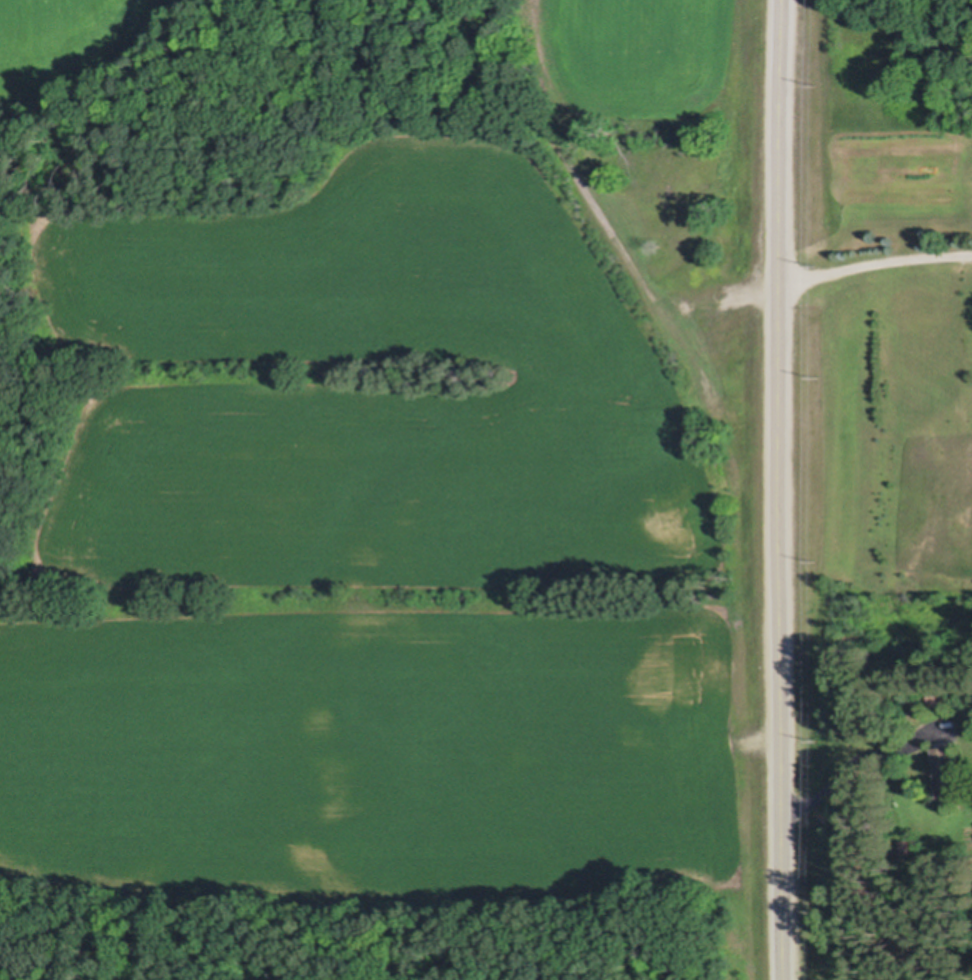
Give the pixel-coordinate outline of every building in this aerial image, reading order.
[(947,702),(929,704),(928,692),(946,691),(947,702)] [(952,743),(955,768),(956,768),(959,796),(937,798),(934,770),(935,770),(932,745),(952,743)] [(910,850),(901,851),(900,837),(909,836),(910,850)]
